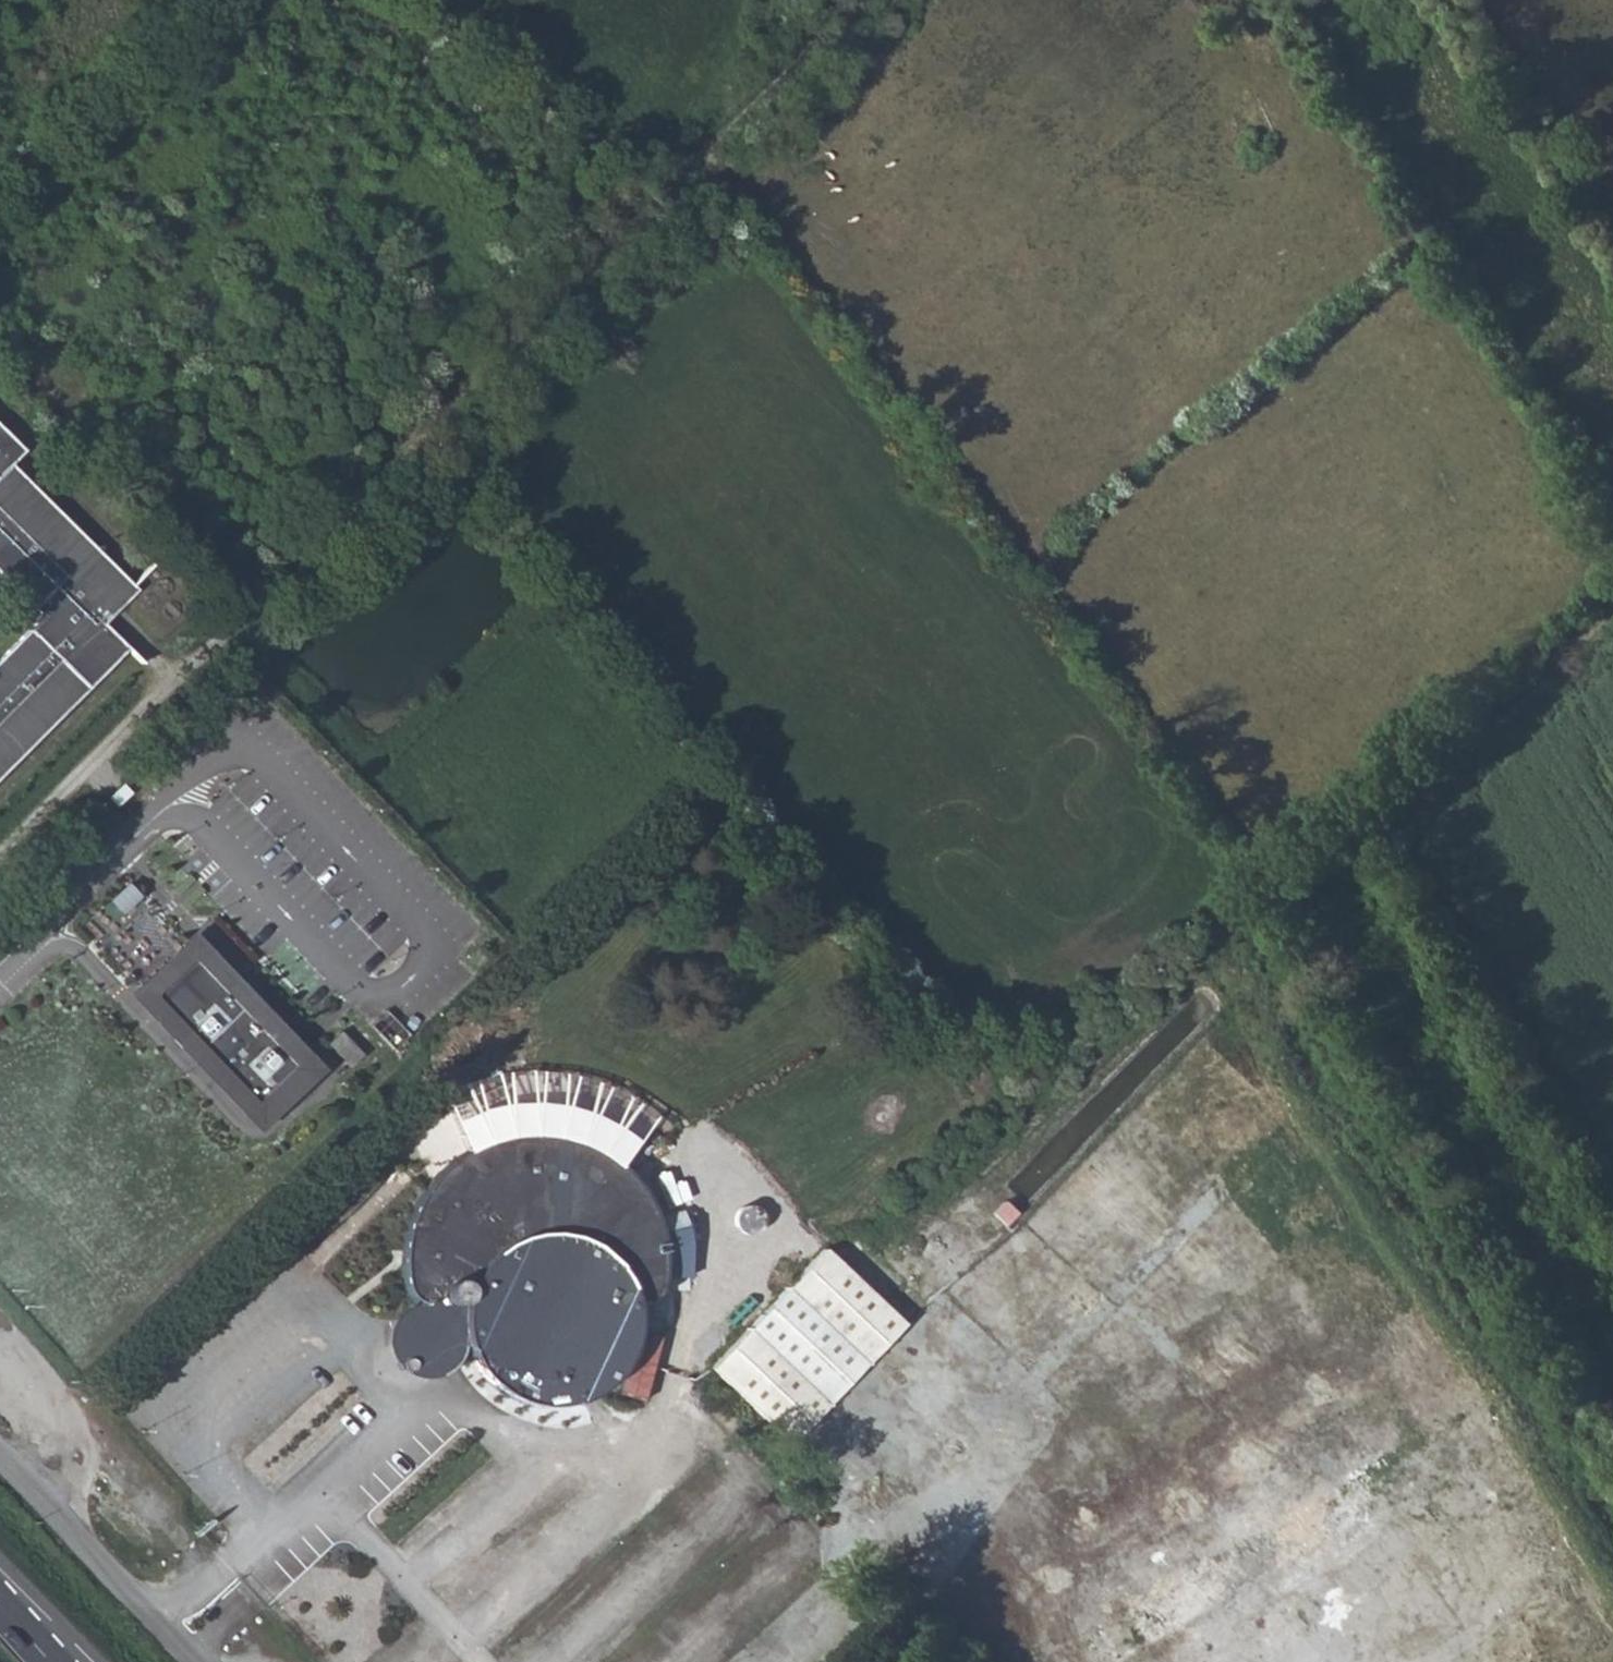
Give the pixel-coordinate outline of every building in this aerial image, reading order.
[(55,606),(42,621),(36,616),(0,652),(0,770),(96,674),(67,645),(126,588),(0,458),(0,551),(55,606)] [(191,941),(140,991),(256,1110),(266,1100),(271,1106),(290,1088),(298,1080),(296,1078),(311,1063),(191,941)] [(385,1009),(370,1025),(395,1049),(410,1033),(385,1009)] [(341,1032),(329,1045),(351,1067),(363,1055),(341,1032)] [(524,1133),(516,1134),(498,1138),(460,1157),(427,1190),(409,1229),(405,1265),(408,1291),(416,1300),(424,1302),(432,1303),(439,1297),(448,1308),(459,1311),(457,1333),(459,1362),(460,1362),(476,1393),(499,1411),(524,1421),(559,1423),(583,1414),(605,1396),(624,1371),(631,1337),(628,1306),(637,1301),(650,1305),(660,1298),(661,1297),(664,1248),(692,1240),(686,1214),(659,1223),(649,1197),(632,1176),(602,1152),(561,1135),(524,1133)] [(773,1226),(773,1221),(770,1216),(761,1212),(755,1212),(750,1216),(747,1226),(751,1235),(759,1239),(762,1238),(768,1236),(771,1233),(773,1226)] [(908,1325),(833,1250),(717,1367),(793,1441),(908,1325)] [(444,1375),(459,1362),(457,1333),(459,1311),(448,1308),(439,1297),(432,1303),(424,1302),(403,1312),(391,1325),(388,1343),(392,1360),(407,1374),(428,1379),(444,1375)]
